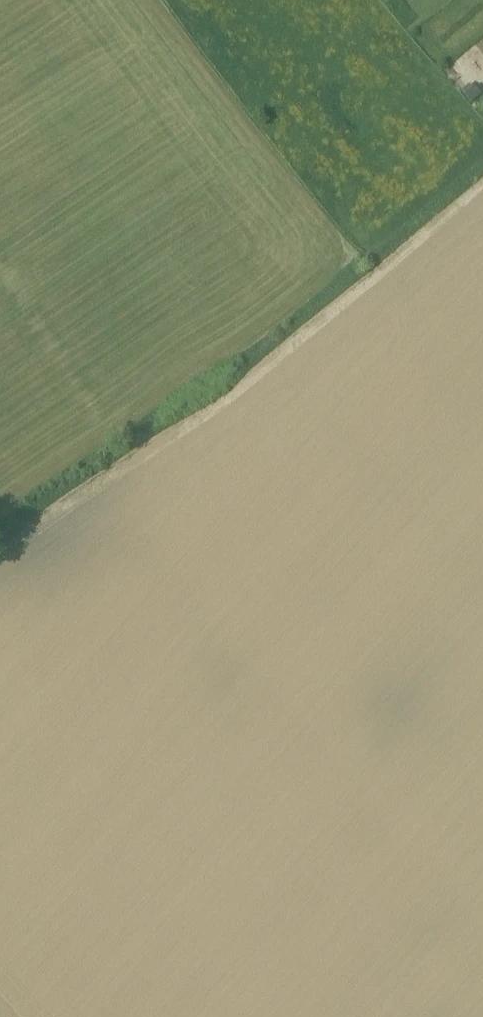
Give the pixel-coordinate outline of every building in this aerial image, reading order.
[(473,88),(465,94),(473,103),(480,96),(473,88)]
